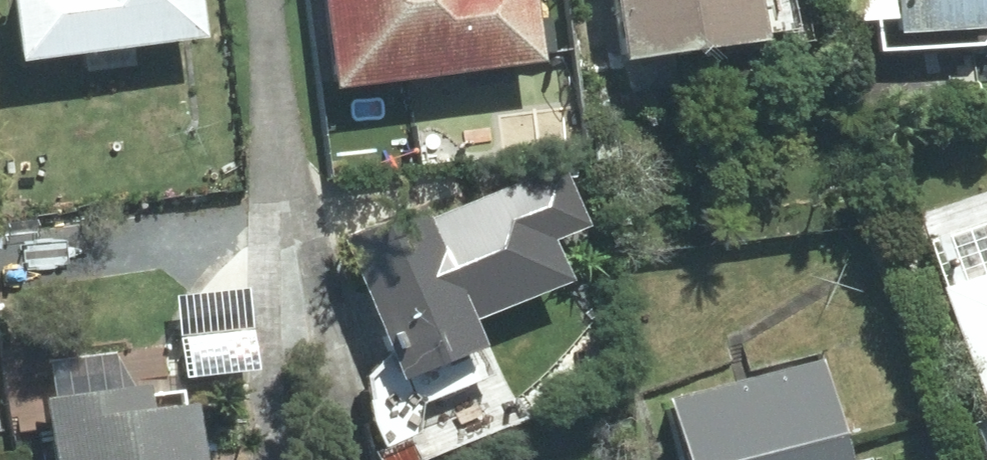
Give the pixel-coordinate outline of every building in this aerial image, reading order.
[(25,59),(82,52),(199,36),(194,0),(17,0),(25,59)] [(338,79),(532,55),(525,0),(328,0),(338,79)] [(618,62),(756,46),(751,0),(611,0),(618,62)] [(840,25),(891,26),(890,36),(926,37),(926,31),(980,32),(980,13),(986,13),(986,0),(840,0),(840,25)] [(419,212),(345,243),(401,377),(478,345),(467,319),(565,279),(548,238),(575,227),(553,172),(424,225),(419,212)] [(942,287),(977,392),(986,422),(966,428),(977,459),(986,459),(986,204),(922,225),(942,287)] [(820,366),(667,404),(681,459),(844,459),(820,366)] [(54,407),(61,459),(192,459),(185,410),(150,415),(147,395),(54,407)]
